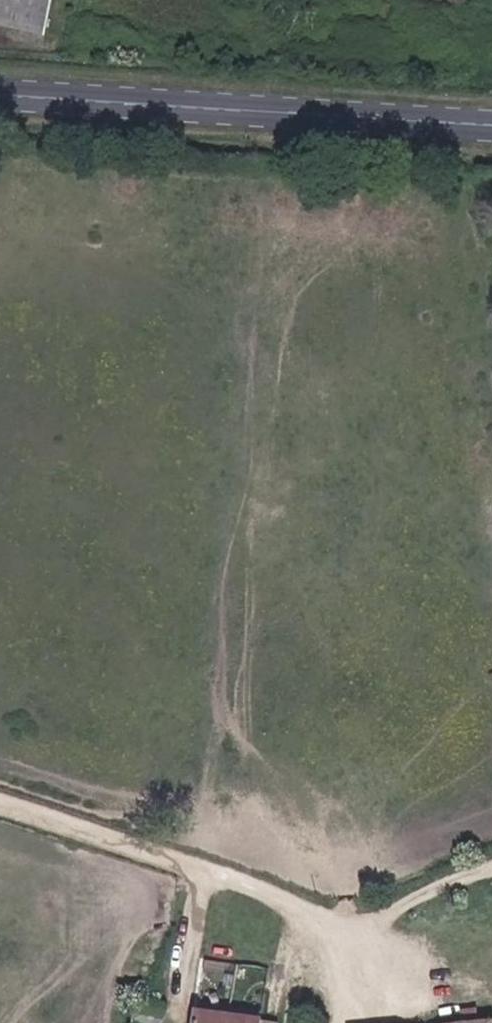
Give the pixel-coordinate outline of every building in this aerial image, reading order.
[(72,0),(0,0),(0,45),(58,58),(72,0)]
